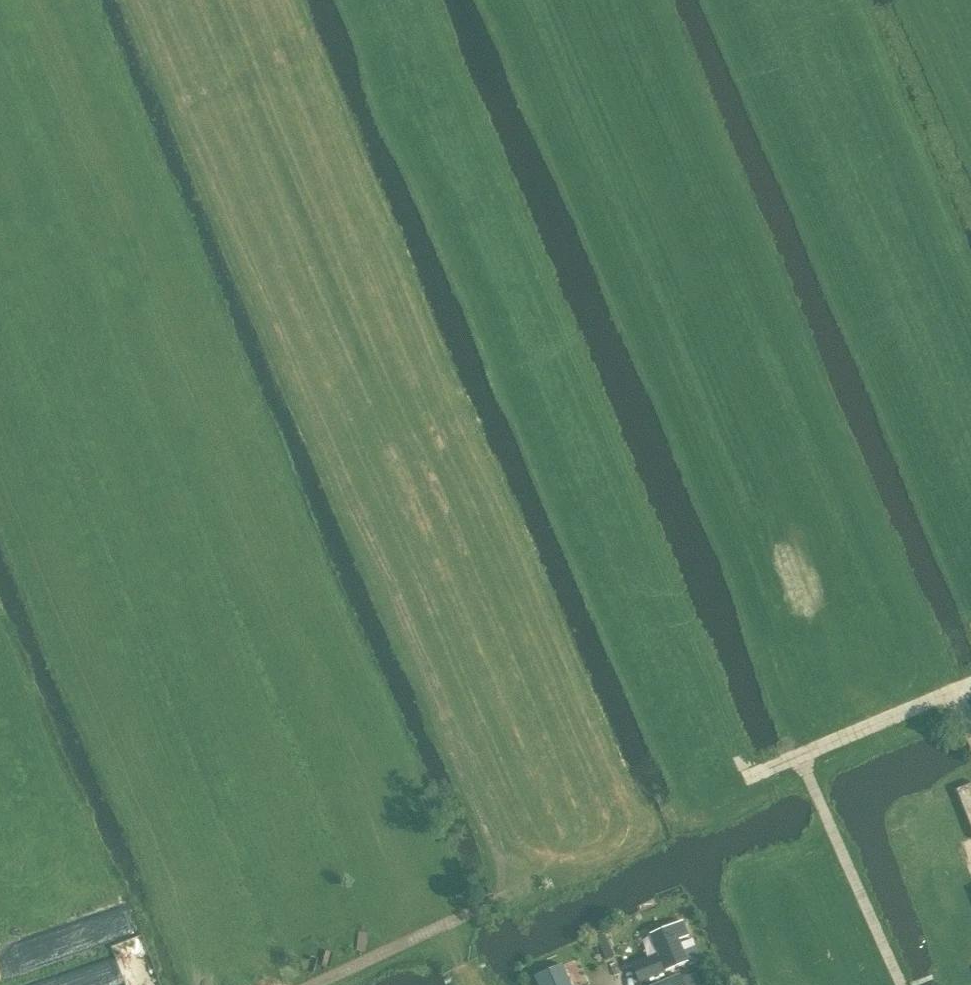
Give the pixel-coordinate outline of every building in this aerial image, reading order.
[(683,921),(674,925),(680,938),(688,935),(683,921)] [(634,965),(641,983),(690,964),(680,938),(674,925),(674,923),(650,932),(659,955),(634,965)] [(604,935),(596,938),(606,960),(614,956),(604,935)] [(563,965),(535,977),(538,984),(572,984),(563,965)] [(680,975),(658,984),(684,984),(680,975)]
